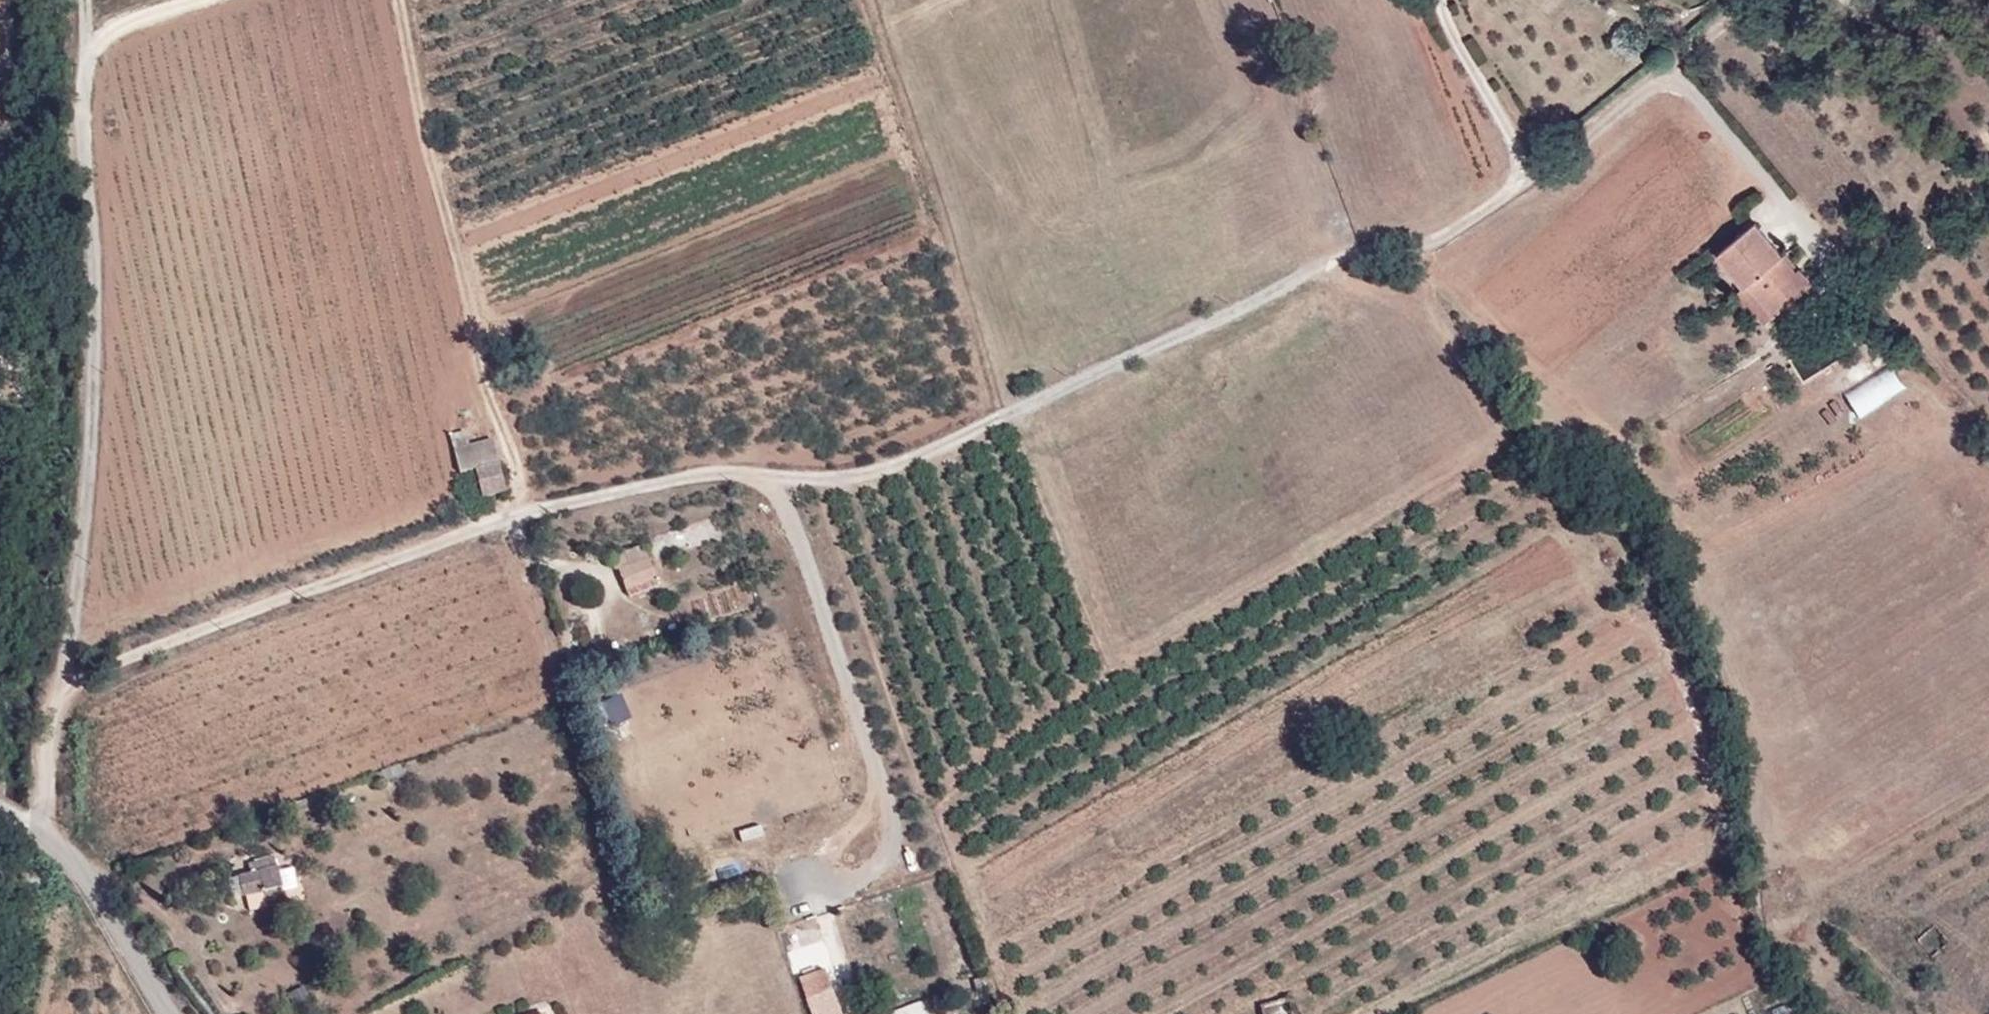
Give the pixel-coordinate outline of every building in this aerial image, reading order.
[(1766,321),(1812,283),(1798,268),(1795,270),(1755,223),(1718,252),(1746,285),(1740,290),(1766,321)] [(1858,413),(1909,390),(1899,366),(1847,389),(1858,413)] [(483,497),(507,491),(494,440),(454,449),(460,472),(475,468),(483,497)] [(613,560),(617,571),(649,559),(645,547),(613,560)] [(649,559),(617,571),(626,591),(656,578),(649,559)] [(282,886),(275,858),(249,864),(251,872),(239,876),(243,895),(282,886)] [(990,986),(987,976),(974,981),(977,991),(990,986)] [(832,989),(808,998),(814,1013),(842,1013),(832,989)] [(1291,999),(1260,1006),(1263,1013),(1295,1013),(1291,999)]
